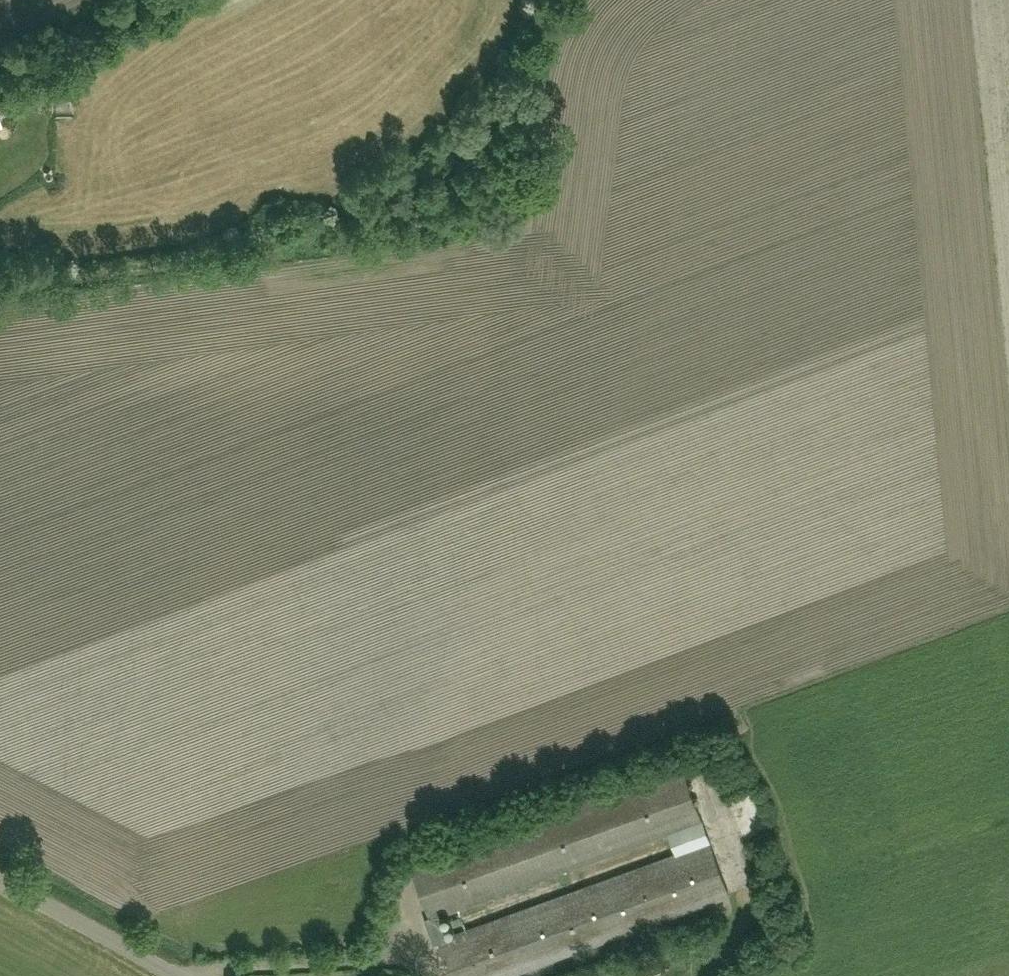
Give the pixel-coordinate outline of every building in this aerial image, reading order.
[(433,944),(439,942),(451,975),(505,975),(729,894),(710,841),(701,820),(682,767),(411,866),(429,916),(424,918),(433,944)] [(577,975),(611,975),(606,964),(577,975)]
